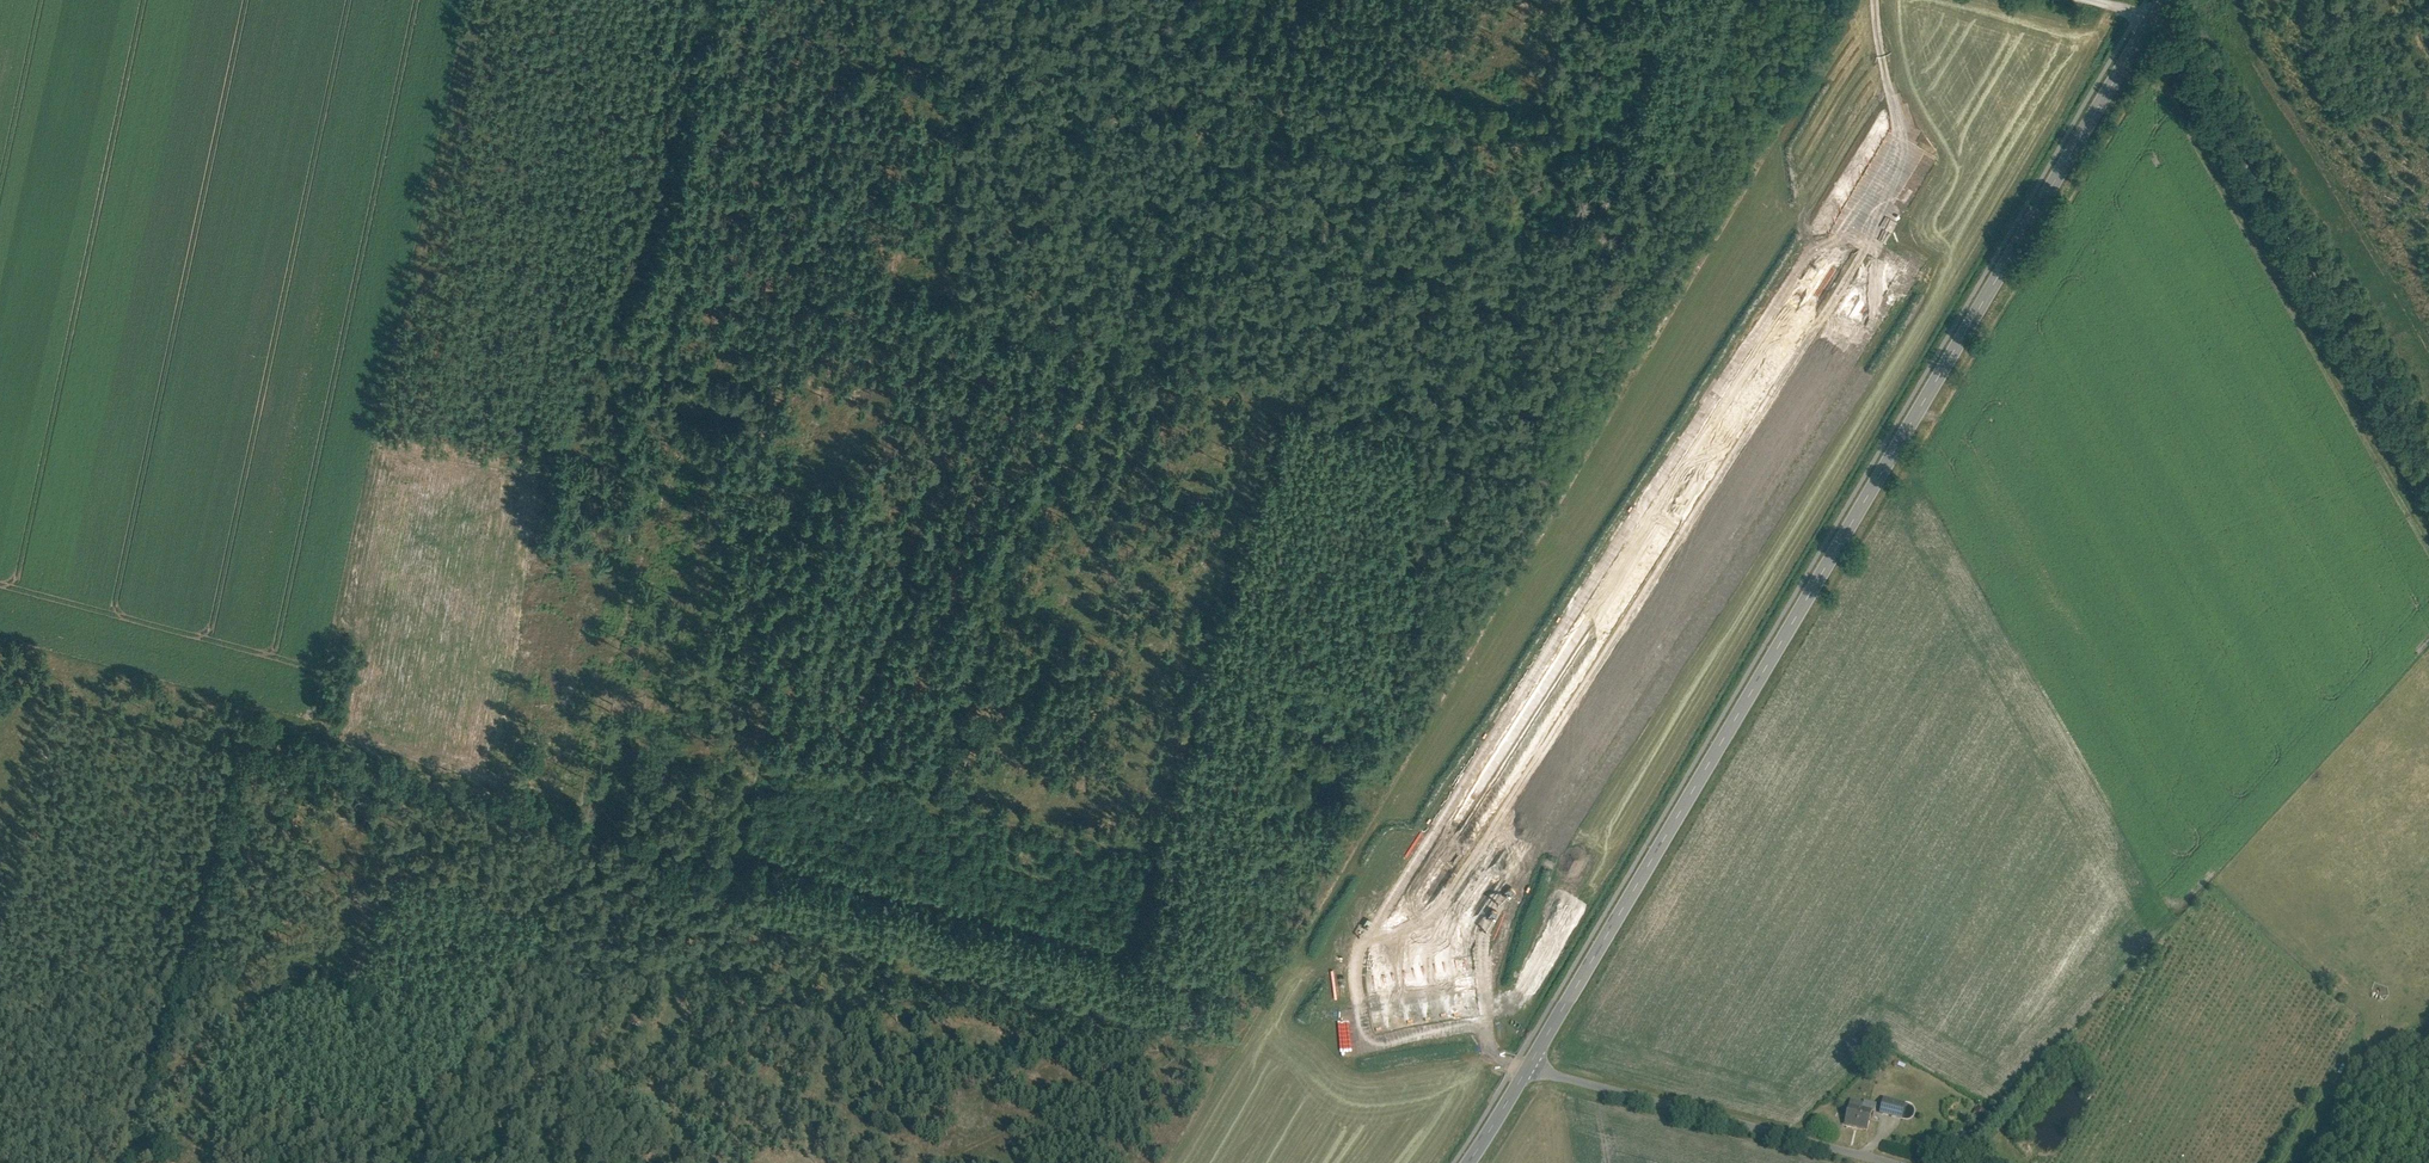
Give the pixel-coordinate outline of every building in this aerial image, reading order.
[(1903,1100),(1882,1095),(1878,1111),(1899,1116),(1903,1100)] [(1872,1105),(1848,1100),(1843,1124),(1867,1129),(1872,1105)] [(1948,1145),(1953,1151),(1970,1137),(1965,1131),(1948,1145)]
